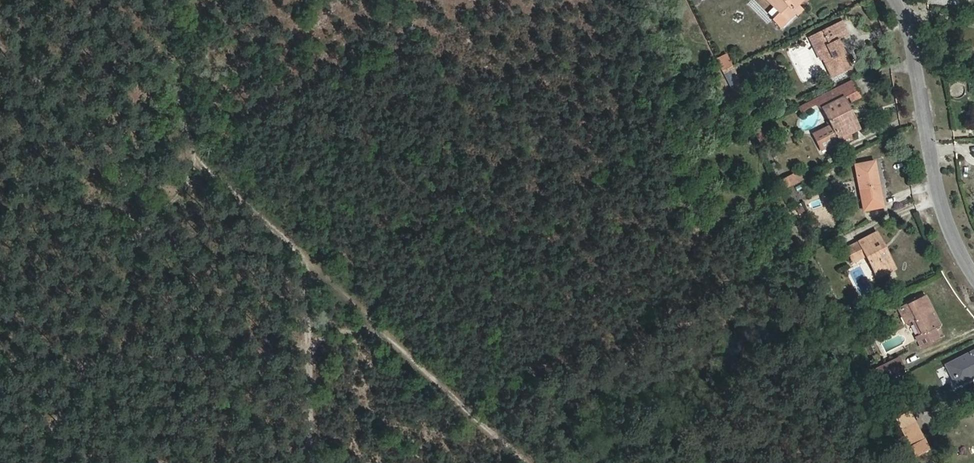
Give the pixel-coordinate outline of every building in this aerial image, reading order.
[(768,1),(780,13),(774,20),(781,27),(795,12),(797,14),(801,10),(796,5),(801,0),(768,0),(768,1)] [(851,68),(837,40),(847,35),(840,21),(812,35),(824,59),(832,77),(851,68)] [(824,59),(812,35),(809,36),(821,60),(824,59)] [(729,61),(726,55),(716,59),(720,66),(729,61)] [(722,70),(731,65),(729,61),(720,66),(722,70)] [(737,77),(731,65),(722,70),(728,81),(731,87),(740,82),(737,77)] [(856,130),(846,110),(849,109),(844,100),(839,90),(853,83),(852,80),(799,106),(802,112),(815,105),(824,111),(831,125),(840,143),(842,142),(843,144),(852,139),(850,133),(856,130)] [(743,88),(740,82),(731,87),(733,93),(743,88)] [(860,96),(853,83),(839,90),(844,100),(851,96),(853,100),(860,96)] [(859,129),(849,109),(846,110),(856,130),(859,129)] [(840,143),(831,125),(825,128),(833,146),(840,143)] [(883,207),(874,161),(855,165),(863,210),(883,207)] [(782,191),(805,180),(801,172),(794,175),(794,173),(777,181),(782,191)] [(799,201),(791,206),(797,214),(804,209),(799,201)] [(892,262),(877,232),(846,248),(853,261),(866,255),(875,271),(892,262)] [(896,269),(892,262),(875,271),(878,278),(896,269)] [(939,326),(932,313),(934,311),(926,296),(899,309),(906,324),(914,320),(921,334),(916,337),(921,349),(939,340),(934,329),(939,326)] [(941,325),(934,311),(932,313),(939,326),(941,325)] [(946,365),(955,383),(973,374),(973,376),(973,351),(946,365)] [(891,374),(885,363),(871,370),(877,381),(891,374)] [(973,377),(973,376),(973,374),(955,383),(957,385),(973,377)] [(924,438),(915,421),(900,429),(909,447),(910,446),(924,438)] [(915,457),(930,450),(924,438),(910,446),(915,457)]
